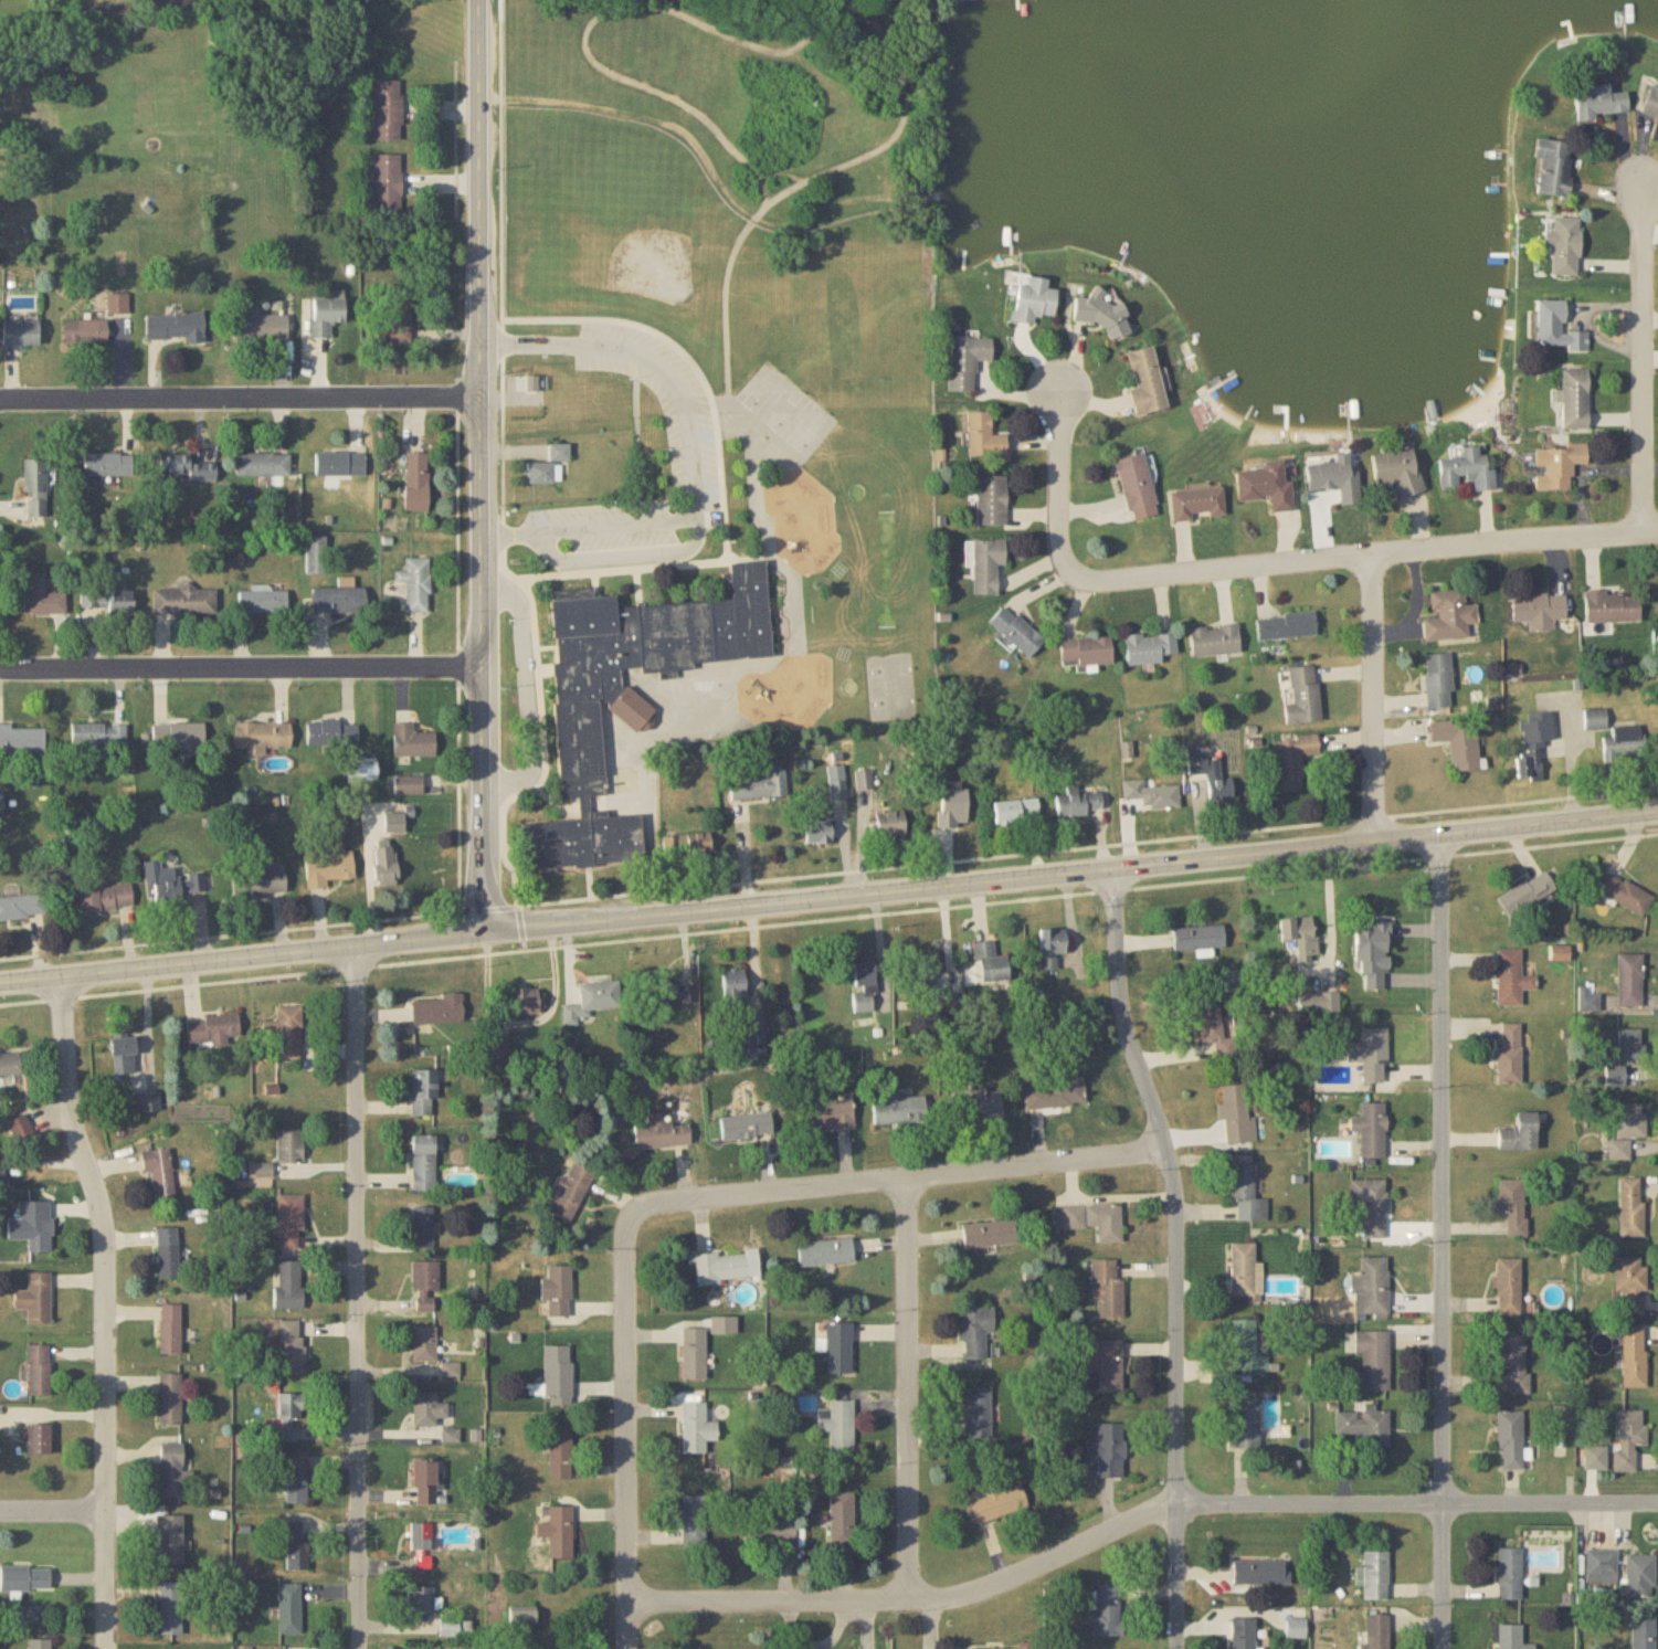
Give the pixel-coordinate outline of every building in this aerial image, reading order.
[(374,140),(402,140),(402,79),(374,79),(374,140)] [(1628,113),(1627,91),(1610,93),(1609,84),(1585,86),(1586,92),(1576,92),(1577,117),(1628,113)] [(1650,85),(1641,115),(1657,120),(1657,87),(1650,85)] [(1540,139),(1534,194),(1568,197),(1574,142),(1540,139)] [(401,212),(402,155),(375,155),(374,212),(401,212)] [(1552,246),(1552,275),(1579,275),(1579,217),(1553,217),(1553,232),(1545,232),(1545,246),(1552,246)] [(1054,317),(1057,291),(1047,290),(1048,279),(1018,276),(1013,323),(1035,325),(1036,315),(1054,317)] [(387,343),(412,343),(412,285),(387,285),(387,343)] [(1073,322),(1109,326),(1108,334),(1124,336),(1128,305),(1112,303),(1113,294),(1092,291),(1091,300),(1076,298),(1073,322)] [(331,339),(331,323),(345,323),(345,299),(311,299),(311,339),(331,339)] [(1540,346),(1568,347),(1568,353),(1589,353),(1589,332),(1565,332),(1565,301),(1538,301),(1538,322),(1530,322),(1530,334),(1540,334),(1540,346)] [(146,314),(147,341),(205,340),(204,313),(146,314)] [(287,316),(234,316),(234,341),(287,341),(287,316)] [(39,346),(39,320),(3,321),(3,346),(39,346)] [(107,320),(65,321),(65,345),(108,344),(107,320)] [(948,393),(975,393),(975,361),(992,361),(992,337),(949,337),(948,393)] [(1135,415),(1167,409),(1154,346),(1128,351),(1135,388),(1130,389),(1135,415)] [(1589,370),(1562,370),(1562,429),(1589,429),(1589,370)] [(991,413),(968,413),(968,458),(1007,458),(1007,436),(991,436),(991,413)] [(551,460),(569,460),(569,445),(551,445),(551,460)] [(1587,465),(1588,447),(1536,446),(1536,472),(1536,490),(1572,490),(1573,464),(1587,465)] [(1440,459),(1441,489),(1459,488),(1458,479),(1473,478),(1473,491),(1496,491),(1495,470),(1487,470),(1486,455),(1479,456),(1478,447),(1455,448),(1455,459),(1440,459)] [(1421,494),(1417,451),(1372,455),(1375,485),(1395,484),(1396,496),(1421,494)] [(290,477),(290,453),(239,453),(239,477),(290,477)] [(366,476),(366,453),(316,453),(316,476),(366,476)] [(429,453),(406,453),(406,513),(429,513),(429,453)] [(85,475),(134,475),(134,454),(85,454),(85,475)] [(1158,516),(1146,454),(1117,459),(1129,521),(1158,516)] [(191,463),(191,456),(159,455),(159,475),(189,475),(189,482),(217,482),(217,463),(191,463)] [(1341,506),(1360,504),(1356,455),(1306,459),(1309,491),(1339,489),(1341,506)] [(26,517),(47,517),(47,460),(26,460),(26,517)] [(1238,501),(1271,499),(1272,513),(1292,512),(1289,460),(1264,461),(1264,470),(1237,472),(1238,501)] [(555,484),(555,463),(528,463),(528,484),(555,484)] [(1006,477),(977,477),(977,526),(1006,526),(1006,477)] [(1173,520),(1225,517),(1224,488),(1171,491),(1173,520)] [(307,575),(328,575),(328,538),(307,538),(307,575)] [(1006,541),(972,541),(972,595),(997,595),(997,565),(1006,565),(1006,541)] [(549,580),(609,575),(611,600),(729,590),(726,554),(760,552),(770,651),(615,664),(617,681),(627,679),(654,705),(632,728),(603,704),(602,698),(596,699),(605,789),(589,791),(590,804),(604,803),(605,807),(637,805),(641,837),(642,854),(590,857),(520,863),(518,817),(579,813),(577,790),(555,792),(539,581),(549,580)] [(406,613),(430,613),(430,559),(406,559),(406,572),(396,572),(396,584),(407,584),(406,613)] [(25,575),(25,614),(66,614),(66,593),(45,593),(45,575),(25,575)] [(240,613),(288,613),(288,588),(251,588),(251,590),(240,590),(240,613)] [(366,613),(366,588),(313,588),(313,613),(366,613)] [(217,614),(217,589),(154,589),(154,614),(217,614)] [(81,590),(81,612),(135,612),(135,590),(81,590)] [(1424,620),(1425,641),(1479,636),(1476,604),(1465,605),(1464,590),(1431,593),(1433,619),(1424,620)] [(1586,592),(1586,622),(1641,622),(1641,592),(1586,592)] [(1513,595),(1513,622),(1529,622),(1529,631),(1554,630),(1554,619),(1566,619),(1565,594),(1513,595)] [(1044,641),(1005,604),(989,622),(1028,659),(1044,641)] [(1316,613),(1257,616),(1259,640),(1318,636),(1316,613)] [(1192,658),(1241,654),(1239,624),(1189,629),(1192,658)] [(1127,667),(1164,664),(1163,656),(1178,655),(1176,633),(1125,637),(1127,667)] [(1112,638),(1061,640),(1062,667),(1113,665),(1112,638)] [(1451,654),(1424,655),(1427,710),(1453,708),(1451,654)] [(1285,704),(1286,724),(1321,722),(1317,666),(1290,668),(1292,703),(1285,704)] [(1585,710),(1585,729),(1607,729),(1607,710),(1585,710)] [(1524,758),(1517,758),(1519,780),(1542,779),(1540,741),(1554,740),(1552,714),(1521,716),(1524,758)] [(1453,771),(1479,770),(1477,720),(1431,722),(1432,742),(1451,741),(1453,771)] [(308,721),(308,746),(358,746),(358,721),(308,721)] [(291,724),(235,723),(235,751),(291,751),(291,724)] [(72,746),(127,746),(127,724),(72,724),(72,746)] [(153,724),(153,747),(179,747),(179,755),(194,755),(194,746),(205,746),(205,724),(153,724)] [(394,757),(436,757),(436,734),(414,734),(414,724),(394,724),(394,757)] [(45,753),(45,726),(0,726),(0,753),(45,753)] [(1605,758),(1645,756),(1643,726),(1612,727),(1613,736),(1604,736),(1605,758)] [(1273,739),(1277,790),(1303,788),(1301,757),(1320,755),(1319,736),(1273,739)] [(1233,799),(1232,779),(1221,780),(1220,753),(1187,755),(1189,778),(1207,777),(1209,801),(1233,799)] [(827,769),(833,802),(849,799),(843,766),(827,769)] [(786,770),(767,771),(767,779),(730,781),(731,800),(788,797),(786,770)] [(856,774),(859,791),(873,788),(870,771),(856,774)] [(423,776),(395,776),(395,796),(423,796),(423,776)] [(1142,800),(1143,810),(1180,808),(1179,786),(1144,788),(1144,781),(1123,782),(1124,801),(1142,800)] [(1057,817),(1102,814),(1100,792),(1080,794),(1079,786),(1066,787),(1067,795),(1056,796),(1057,817)] [(1038,799),(994,802),(996,824),(1040,821),(1038,799)] [(404,833),(404,813),(385,813),(385,833),(404,833)] [(904,835),(904,813),(875,813),(875,835),(904,835)] [(805,846),(832,846),(832,831),(805,831),(805,846)] [(711,856),(711,836),(664,836),(664,856),(711,856)] [(397,847),(374,847),(374,885),(397,885),(397,847)] [(328,888),(327,880),(356,879),(356,853),(306,855),(307,889),(328,888)] [(207,892),(205,874),(178,876),(177,867),(162,868),(162,861),(145,862),(148,905),(183,902),(182,894),(207,892)] [(233,896),(286,892),(284,861),(261,862),(262,871),(232,873),(233,896)] [(1498,898),(1510,917),(1557,889),(1545,870),(1498,898)] [(1643,918),(1654,897),(1605,870),(1594,891),(1643,918)] [(131,885),(78,891),(80,913),(134,907),(131,885)] [(45,919),(45,896),(0,896),(0,919),(45,919)] [(1281,943),(1297,942),(1298,961),(1317,960),(1315,918),(1280,919),(1281,943)] [(1174,951),(1225,949),(1224,925),(1174,927),(1174,951)] [(1066,955),(1066,929),(1041,929),(1041,970),(1059,970),(1059,955),(1066,955)] [(1008,956),(995,956),(994,941),(976,942),(978,982),(1009,981),(1008,956)] [(1521,977),(1521,950),(1497,950),(1497,1005),(1522,1005),(1522,990),(1537,990),(1537,977),(1521,977)] [(911,953),(911,988),(939,988),(939,953),(911,953)] [(873,954),(853,955),(857,1012),(877,1011),(873,954)] [(1642,954),(1618,954),(1618,1006),(1642,1006),(1642,954)] [(746,1008),(746,970),(723,970),(723,1008),(746,1008)] [(1241,992),(1241,972),(1222,972),(1222,992),(1241,992)] [(564,1025),(591,1025),(591,1010),(621,1009),(620,982),(580,984),(581,1005),(564,1006),(564,1025)] [(696,987),(654,987),(654,1005),(696,1005),(696,987)] [(1599,1011),(1599,996),(1588,996),(1588,988),(1580,988),(1580,1011),(1599,1011)] [(543,1015),(543,989),(511,989),(511,1015),(543,1015)] [(1340,993),(1298,993),(1298,1014),(1340,1014),(1340,993)] [(463,1023),(463,994),(442,994),(442,1000),(412,1000),(412,1023),(463,1023)] [(1201,1045),(1217,1044),(1218,1055),(1228,1055),(1227,1040),(1224,1040),(1222,1005),(1199,1007),(1201,1045)] [(302,1007),(276,1007),(276,1062),(302,1062),(302,1007)] [(238,1015),(186,1021),(189,1047),(241,1042),(238,1015)] [(763,1038),(763,1015),(750,1015),(750,1038),(763,1038)] [(1522,1024),(1502,1024),(1502,1047),(1497,1047),(1497,1084),(1522,1084),(1522,1024)] [(1386,1028),(1363,1028),(1363,1044),(1348,1044),(1348,1063),(1363,1063),(1363,1083),(1386,1083),(1386,1028)] [(1619,1030),(1619,1062),(1645,1062),(1645,1030),(1619,1030)] [(133,1033),(110,1036),(114,1075),(137,1073),(133,1033)] [(28,1075),(27,1055),(0,1056),(0,1077),(28,1075)] [(1607,1066),(1607,1086),(1625,1086),(1625,1066),(1607,1066)] [(412,1116),(433,1116),(433,1100),(438,1100),(438,1070),(412,1070),(412,1116)] [(1085,1077),(1047,1080),(1047,1086),(1026,1087),(1027,1110),(1088,1106),(1085,1077)] [(1257,1142),(1256,1118),(1248,1118),(1246,1085),(1222,1086),(1224,1144),(1257,1142)] [(875,1125),(929,1121),(927,1096),(900,1098),(900,1088),(884,1089),(885,1100),(873,1101),(875,1125)] [(953,1117),(1003,1113),(1001,1089),(951,1092),(953,1117)] [(160,1093),(139,1094),(140,1110),(160,1109),(160,1093)] [(854,1128),(853,1100),(803,1103),(804,1131),(854,1128)] [(1361,1132),(1361,1158),(1386,1158),(1386,1103),(1361,1103),(1361,1117),(1351,1117),(1351,1132),(1361,1132)] [(1631,1138),(1646,1139),(1647,1104),(1618,1103),(1617,1141),(1611,1141),(1611,1159),(1630,1160),(1631,1138)] [(647,1114),(648,1124),(634,1125),(635,1149),(692,1145),(691,1123),(664,1125),(664,1113),(647,1114)] [(722,1140),(774,1136),(772,1113),(721,1116),(722,1140)] [(1538,1150),(1538,1113),(1516,1113),(1516,1129),(1499,1129),(1499,1150),(1538,1150)] [(303,1132),(278,1132),(278,1161),(303,1161),(303,1132)] [(413,1135),(413,1191),(436,1191),(436,1135),(413,1135)] [(152,1173),(154,1202),(175,1201),(171,1149),(142,1151),(143,1173),(152,1173)] [(593,1172),(571,1163),(549,1213),(572,1223),(593,1172)] [(1231,1202),(1239,1202),(1239,1220),(1269,1220),(1269,1199),(1255,1199),(1255,1166),(1231,1166),(1231,1202)] [(1620,1236),(1644,1236),(1644,1178),(1620,1178),(1620,1236)] [(1499,1213),(1508,1213),(1508,1238),(1526,1238),(1526,1180),(1499,1180),(1499,1213)] [(1351,1204),(1364,1204),(1364,1239),(1387,1239),(1387,1181),(1351,1181),(1351,1204)] [(278,1250),(303,1250),(303,1196),(278,1196),(278,1250)] [(50,1203),(28,1203),(28,1252),(50,1252),(50,1203)] [(1056,1207),(1057,1229),(1098,1228),(1098,1243),(1122,1242),(1121,1205),(1056,1207)] [(413,1248),(434,1248),(434,1207),(413,1207),(413,1248)] [(1017,1244),(1015,1221),(963,1225),(965,1248),(1017,1244)] [(179,1228),(158,1228),(158,1279),(179,1279),(179,1228)] [(854,1261),(852,1238),(798,1243),(800,1267),(854,1261)] [(1232,1295),(1257,1295),(1257,1243),(1232,1243),(1232,1295)] [(694,1258),(698,1285),(751,1277),(747,1250),(694,1258)] [(1388,1258),(1362,1258),(1362,1275),(1354,1275),(1354,1318),(1388,1318),(1388,1258)] [(1647,1292),(1647,1258),(1617,1258),(1617,1314),(1644,1314),(1644,1292),(1647,1292)] [(1093,1259),(1092,1318),(1124,1318),(1124,1277),(1117,1277),(1117,1259),(1093,1259)] [(1522,1315),(1522,1259),(1497,1259),(1497,1315),(1522,1315)] [(277,1309),(303,1309),(303,1261),(277,1261),(277,1309)] [(439,1262),(414,1262),(414,1312),(439,1312),(439,1262)] [(542,1278),(542,1316),(571,1316),(571,1266),(548,1266),(548,1278),(542,1278)] [(51,1274),(28,1274),(28,1291),(14,1291),(14,1310),(27,1310),(27,1324),(51,1324),(51,1274)] [(182,1354),(182,1305),(161,1305),(161,1354),(182,1354)] [(963,1307),(963,1360),(992,1360),(992,1307),(963,1307)] [(1256,1320),(1232,1320),(1232,1358),(1239,1358),(1239,1375),(1270,1375),(1270,1354),(1256,1354),(1256,1320)] [(280,1321),(280,1372),(304,1372),(304,1321),(280,1321)] [(852,1323),(827,1323),(827,1374),(852,1374),(852,1323)] [(1646,1326),(1624,1326),(1624,1388),(1646,1388),(1646,1326)] [(436,1327),(413,1327),(413,1362),(436,1362),(436,1327)] [(682,1329),(682,1380),(706,1380),(706,1329),(682,1329)] [(1355,1354),(1363,1354),(1363,1390),(1390,1390),(1390,1332),(1355,1332),(1355,1354)] [(1510,1368),(1510,1394),(1528,1394),(1528,1333),(1500,1334),(1500,1368),(1510,1368)] [(1123,1341),(1095,1341),(1095,1355),(1089,1355),(1089,1374),(1098,1374),(1098,1393),(1123,1393),(1123,1341)] [(28,1345),(28,1396),(51,1396),(51,1345),(28,1345)] [(544,1346),(545,1406),(573,1406),(572,1345),(544,1346)] [(160,1374),(160,1425),(182,1425),(182,1374),(160,1374)] [(964,1440),(991,1440),(991,1388),(964,1388),(964,1440)] [(302,1394),(278,1393),(277,1442),(301,1443),(302,1394)] [(414,1394),(414,1427),(438,1427),(438,1420),(448,1420),(448,1404),(437,1404),(437,1394),(414,1394)] [(1233,1398),(1233,1449),(1260,1449),(1260,1398),(1233,1398)] [(854,1454),(854,1400),(829,1400),(829,1409),(818,1409),(818,1431),(830,1431),(830,1454),(854,1454)] [(683,1454),(706,1454),(706,1442),(718,1442),(718,1423),(706,1423),(706,1403),(683,1403),(683,1454)] [(1390,1411),(1376,1411),(1376,1406),(1364,1406),(1364,1413),(1337,1412),(1336,1435),(1364,1435),(1364,1448),(1390,1449),(1390,1411)] [(1636,1446),(1646,1446),(1646,1410),(1618,1410),(1618,1472),(1636,1472),(1636,1446)] [(1524,1411),(1500,1411),(1500,1470),(1524,1470),(1524,1411)] [(51,1425),(28,1425),(28,1454),(51,1454),(51,1425)] [(1088,1442),(1088,1479),(1125,1479),(1125,1425),(1098,1425),(1098,1442),(1088,1442)] [(572,1480),(572,1427),(550,1427),(550,1480),(572,1480)] [(161,1444),(161,1497),(183,1497),(183,1444),(161,1444)] [(287,1504),(308,1504),(308,1456),(287,1456),(287,1504)] [(436,1461),(415,1462),(416,1506),(436,1506),(436,1461)] [(984,1486),(987,1499),(971,1503),(977,1524),(1029,1510),(1022,1486),(1000,1492),(998,1483),(984,1486)] [(853,1546),(853,1492),(830,1492),(830,1546),(853,1546)] [(683,1548),(709,1548),(709,1497),(683,1497),(683,1548)] [(537,1524),(537,1539),(550,1539),(550,1559),(572,1559),(573,1507),(550,1507),(549,1524),(537,1524)] [(795,1513),(759,1513),(759,1523),(744,1523),(744,1548),(795,1548),(795,1513)] [(184,1565),(184,1516),(157,1516),(157,1565),(184,1565)] [(410,1525),(410,1553),(416,1553),(416,1570),(431,1570),(432,1525),(410,1525)] [(287,1571),(309,1571),(309,1544),(287,1544),(287,1571)] [(1499,1600),(1522,1600),(1522,1549),(1499,1549),(1499,1600)] [(1618,1584),(1618,1551),(1588,1551),(1588,1584),(1618,1584)] [(1365,1601),(1390,1601),(1390,1552),(1365,1552),(1365,1601)] [(1627,1598),(1656,1598),(1656,1556),(1627,1556),(1627,1598)] [(1234,1561),(1234,1586),(1287,1586),(1287,1561),(1234,1561)] [(0,1592),(51,1592),(51,1567),(1,1567),(0,1592)] [(161,1636),(183,1636),(183,1583),(161,1583),(161,1636)] [(280,1635),(302,1635),(302,1585),(280,1585),(280,1635)] [(1094,1637),(1122,1637),(1121,1585),(1096,1585),(1096,1593),(1088,1593),(1088,1611),(1081,1611),(1081,1625),(1093,1625),(1094,1637)] [(435,1614),(435,1588),(409,1588),(409,1614),(435,1614)] [(23,1622),(42,1622),(42,1608),(23,1608),(23,1622)] [(1390,1616),(1366,1616),(1366,1648),(1390,1648),(1390,1616)] [(1631,1617),(1630,1648),(1656,1648),(1656,1618),(1631,1617)] [(1233,1620),(1233,1648),(1256,1648),(1256,1620),(1233,1620)] [(458,1622),(441,1622),(441,1637),(458,1637),(458,1622)] [(1499,1626),(1499,1648),(1536,1648),(1536,1645),(1523,1645),(1523,1626),(1499,1626)] [(51,1641),(28,1641),(28,1648),(51,1648),(51,1641)]
